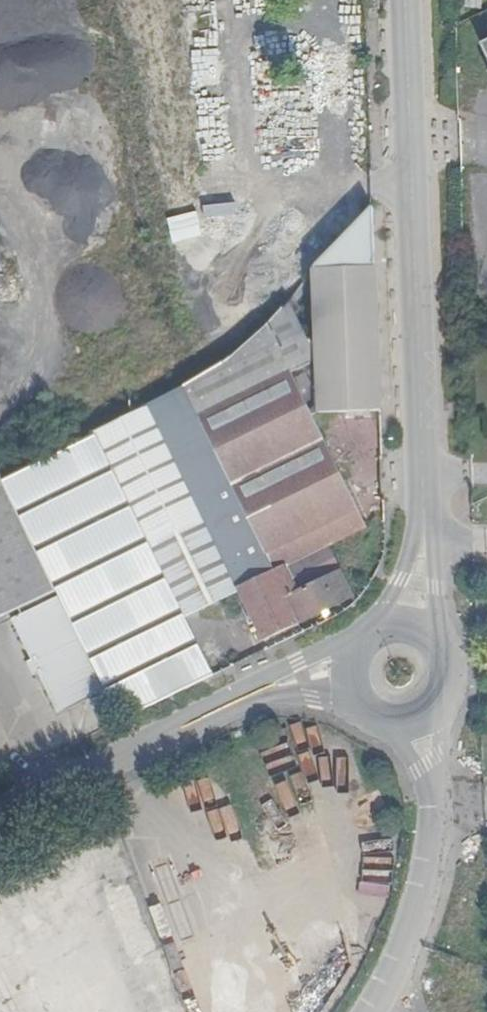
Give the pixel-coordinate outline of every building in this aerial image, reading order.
[(247,586),(240,590),(266,642),(353,598),(342,575),(327,582),(312,552),(368,524),(312,416),(386,404),(378,197),(313,276),(314,320),(306,324),(303,328),(302,354),(286,361),(276,343),(286,317),(285,304),(282,297),(272,291),(265,297),(234,329),(219,340),(176,362),(136,382),(147,406),(199,509),(207,505),(247,586)] [(111,394),(92,404),(94,435),(147,406),(136,382),(111,394)] [(82,441),(94,435),(92,404),(80,410),(82,441)] [(178,603),(180,607),(234,580),(199,509),(147,406),(94,435),(116,479),(178,603)] [(94,435),(82,441),(4,480),(122,708),(208,666),(192,635),(180,607),(178,603),(116,479),(94,435)] [(59,597),(3,485),(3,482),(0,483),(0,624),(59,597)] [(207,505),(199,509),(234,580),(240,590),(247,586),(207,505)] [(123,722),(109,697),(99,703),(113,727),(123,722)]
